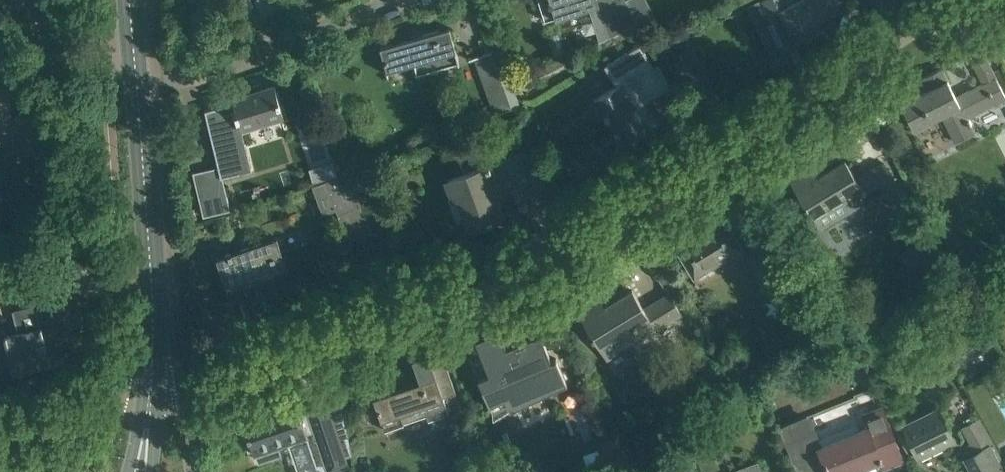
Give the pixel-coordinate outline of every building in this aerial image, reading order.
[(551,3),(555,17),(598,4),(608,36),(599,41),(600,42),(637,22),(625,0),(538,0),(540,7),(551,3)] [(784,45),(784,46),(831,23),(827,16),(839,10),(834,0),(762,0),(784,45)] [(380,47),(386,68),(407,62),(412,76),(460,63),(449,27),(380,47)] [(654,66),(640,44),(604,65),(605,66),(606,65),(617,84),(593,99),(621,146),(658,124),(651,112),(649,113),(644,103),(672,86),(659,63),(654,66)] [(501,48),(493,51),(499,64),(513,59),(508,47),(502,49),(501,48)] [(501,77),(491,50),(476,56),(481,69),(478,70),(482,80),(484,79),(490,94),(505,88),(501,77)] [(974,131),(970,123),(972,122),(970,117),(968,118),(966,115),(1004,95),(1004,94),(985,55),(972,61),(983,83),(957,97),(942,67),(923,77),(929,88),(901,103),(913,127),(940,114),(954,141),(974,131)] [(222,105),(205,110),(218,165),(221,176),(223,176),(245,170),(241,151),(234,125),(241,123),(241,125),(283,112),(280,103),(275,85),(261,89),(259,83),(222,94),(225,104),(222,105)] [(13,128),(14,149),(34,148),(32,114),(12,115),(10,86),(0,87),(0,129),(13,128)] [(485,167),(446,181),(452,198),(459,195),(470,227),(487,221),(487,222),(493,220),(492,219),(502,215),(494,194),(491,184),(502,180),(506,190),(511,188),(515,200),(516,199),(520,209),(527,207),(524,197),(546,189),(524,151),(484,165),(485,167)] [(856,207),(895,183),(881,162),(856,177),(845,159),(817,176),(810,164),(788,177),(811,215),(847,193),(856,207)] [(333,161),(324,164),(328,177),(337,174),(333,161)] [(347,240),(372,231),(349,170),(324,179),(347,240)] [(227,196),(200,202),(203,216),(231,209),(227,196)] [(748,255),(747,254),(755,249),(741,226),(733,231),(724,217),(677,246),(694,275),(728,254),(733,264),(748,255)] [(288,267),(277,237),(217,257),(222,272),(229,270),(238,297),(261,288),(260,285),(287,276),(284,269),(288,267)] [(755,271),(769,293),(794,277),(781,255),(755,271)] [(65,337),(74,338),(74,337),(73,336),(81,269),(82,270),(82,268),(52,265),(49,293),(58,294),(55,322),(42,325),(37,303),(15,308),(20,329),(6,333),(5,329),(0,330),(0,369),(12,366),(13,371),(14,370),(13,366),(48,358),(49,362),(50,362),(49,355),(55,352),(60,348),(63,343),(65,337)] [(576,307),(607,359),(682,313),(669,292),(643,307),(632,289),(605,306),(597,294),(576,307)] [(566,382),(556,357),(551,359),(542,335),(515,346),(521,360),(513,364),(500,333),(476,343),(489,373),(478,377),(489,404),(524,389),(528,398),(566,382)] [(456,392),(445,360),(432,364),(428,353),(412,359),(420,381),(373,397),(385,429),(404,422),(404,421),(426,414),(428,419),(449,412),(443,397),(456,392)] [(780,428),(797,471),(804,471),(825,464),(828,471),(848,471),(884,457),(887,465),(907,457),(894,423),(886,404),(885,404),(876,407),(869,390),(858,394),(859,399),(808,419),(807,417),(780,428)] [(249,450),(253,448),(254,450),(256,450),(259,460),(280,453),(276,443),(306,433),(319,471),(325,471),(347,464),(325,399),(307,405),(307,406),(299,409),(295,398),(242,416),(248,432),(243,433),(249,450)] [(938,410),(903,429),(919,460),(955,441),(938,410)] [(726,411),(713,419),(718,429),(732,421),(726,411)] [(978,419),(963,427),(977,453),(966,459),(972,471),(1004,471),(1004,468),(978,419)] [(715,427),(705,430),(713,452),(722,448),(715,427)] [(629,467),(622,446),(619,447),(615,435),(599,441),(603,452),(601,453),(607,471),(623,471),(625,469),(629,467)] [(669,462),(687,455),(684,446),(666,452),(669,462)]
